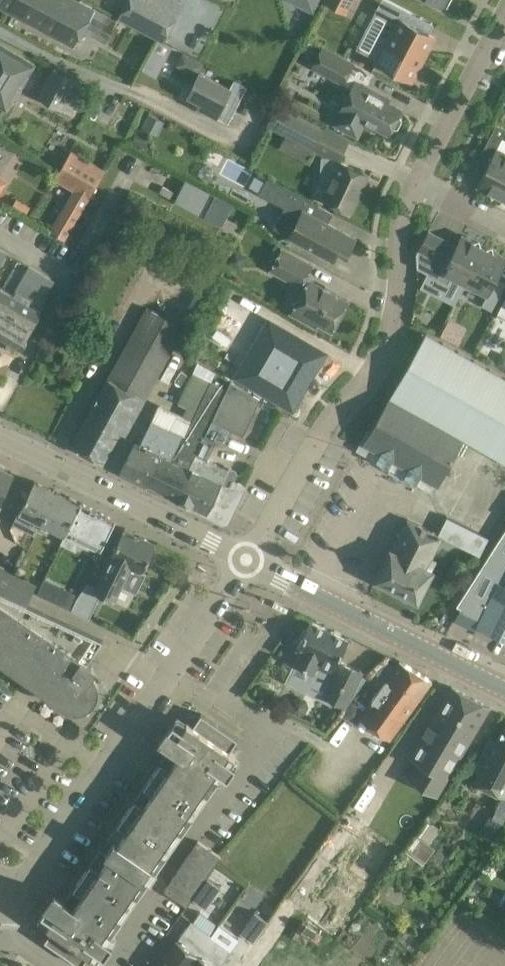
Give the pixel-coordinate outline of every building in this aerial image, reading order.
[(0,1),(0,7),(74,47),(82,31),(104,43),(115,22),(75,0),(0,0),(0,1)] [(120,17),(143,30),(163,39),(176,14),(149,0),(129,0),(120,17)] [(317,0),(294,0),(296,7),(309,14),(317,0)] [(323,1),(347,13),(354,0),(324,0),(323,1)] [(433,38),(405,23),(411,13),(387,0),(382,0),(375,14),(387,20),(369,54),(401,71),(399,75),(411,81),(433,38)] [(7,108),(16,93),(14,92),(32,63),(0,43),(0,104),(7,108)] [(357,137),(363,126),(372,131),(374,127),(389,135),(391,130),(398,128),(401,121),(399,115),(401,110),(379,98),(380,95),(346,77),(354,62),(322,45),(310,67),(343,85),(344,83),(350,87),(331,123),(357,137)] [(80,82),(53,68),(38,96),(72,115),(85,90),(80,82)] [(227,123),(245,87),(233,81),(230,89),(198,73),(187,96),(200,103),(197,108),(227,123)] [(279,147),(307,162),(326,126),(278,101),(265,125),(285,136),(279,147)] [(148,113),(141,127),(157,135),(164,121),(148,113)] [(136,132),(132,143),(143,147),(147,136),(136,132)] [(504,189),(504,154),(497,149),(502,139),(492,134),(481,156),(491,161),(479,185),(501,196),(504,189)] [(105,169),(72,149),(54,179),(72,190),(65,203),(81,212),(105,169)] [(368,175),(339,162),(331,157),(321,156),(319,181),(328,185),(322,199),(352,212),(368,175)] [(273,228),(290,237),(289,238),(333,261),(341,246),(348,250),(354,238),(326,224),(332,213),(267,178),(259,193),(284,207),(273,228)] [(210,192),(199,214),(222,225),(233,203),(210,192)] [(437,236),(428,232),(416,255),(417,268),(447,284),(452,276),(466,283),(484,248),(461,236),(452,255),(443,250),(449,239),(438,234),(437,236)] [(466,283),(488,295),(482,305),(492,310),(504,288),(494,283),(504,261),(504,259),(484,248),(466,283)] [(283,250),(272,272),(304,289),(301,298),(305,300),(297,315),(316,326),(318,324),(332,331),(348,301),(305,278),(312,265),(283,250)] [(21,348),(27,339),(25,338),(40,311),(28,304),(30,300),(32,301),(42,284),(49,288),(53,281),(28,266),(14,290),(17,291),(14,296),(0,287),(0,335),(21,348)] [(125,436),(151,386),(183,329),(145,308),(70,446),(102,463),(119,432),(125,436)] [(445,336),(465,340),(469,323),(449,319),(445,336)] [(291,409),(323,355),(269,323),(236,377),(291,409)] [(426,335),(360,451),(432,492),(462,439),(504,463),(504,380),(426,335)] [(496,364),(504,368),(504,354),(502,353),(496,364)] [(182,416),(192,421),(213,382),(192,372),(177,403),(186,408),(182,416)] [(260,398),(230,381),(226,388),(213,382),(192,421),(184,438),(171,462),(161,457),(147,485),(218,519),(226,517),(240,489),(241,490),(244,484),(235,479),(238,473),(236,472),(236,470),(231,467),(229,468),(228,468),(227,469),(207,459),(216,440),(223,444),(231,429),(243,434),(260,398)] [(184,438),(183,438),(151,422),(139,445),(134,443),(120,472),(147,485),(161,457),(171,462),(184,438)] [(10,473),(0,468),(0,495),(10,473)] [(39,527),(55,493),(32,481),(17,512),(35,521),(34,524),(39,527)] [(63,534),(78,504),(74,502),(74,500),(68,497),(66,498),(55,493),(39,527),(38,530),(48,535),(51,528),(63,534)] [(79,502),(78,504),(63,534),(60,543),(76,550),(78,544),(89,550),(92,545),(99,549),(114,519),(79,502)] [(438,534),(442,536),(480,555),(489,537),(447,516),(438,534)] [(441,536),(437,534),(406,519),(391,551),(389,550),(375,580),(417,600),(432,571),(426,568),(441,536)] [(95,587),(86,583),(78,595),(77,596),(71,609),(89,618),(101,594),(115,601),(125,581),(126,582),(132,568),(141,572),(143,568),(147,568),(151,562),(148,557),(156,541),(125,526),(110,556),(95,587)] [(456,605),(461,607),(460,609),(480,619),(478,624),(504,637),(504,528),(456,605)] [(15,576),(0,569),(0,593),(6,596),(15,576)] [(6,596),(26,605),(35,585),(15,576),(6,596)] [(71,609),(77,596),(78,595),(43,578),(37,592),(71,609)] [(6,596),(0,593),(0,661),(52,697),(66,707),(69,708),(73,709),(75,709),(78,709),(82,708),(85,707),(88,704),(91,701),(92,700),(94,698),(95,695),(96,691),(96,688),(96,684),(95,681),(94,677),(92,674),(89,672),(88,671),(91,666),(87,663),(102,640),(26,605),(6,596)] [(341,664),(336,661),(347,639),(311,621),(297,648),(302,650),(296,662),(314,671),(310,679),(329,689),(326,695),(347,705),(366,678),(360,676),(362,672),(342,662),(341,664)] [(359,717),(360,718),(390,739),(432,681),(400,660),(364,710),(359,717)] [(490,707),(451,686),(410,756),(442,775),(445,771),(450,774),(490,707)] [(359,717),(364,710),(351,701),(341,714),(355,724),(360,718),(359,717)] [(89,954),(95,958),(99,952),(104,955),(113,943),(108,939),(222,773),(227,777),(236,764),(231,761),(235,755),(229,751),(237,739),(200,713),(192,725),(186,721),(182,727),(172,720),(159,740),(169,746),(64,899),(54,893),(41,912),(50,918),(46,924),(52,928),(44,940),(81,965),(89,954)] [(474,770),(479,772),(475,781),(504,796),(504,725),(497,741),(490,737),(474,770)] [(381,835),(364,821),(358,828),(390,853),(428,805),(405,787),(376,825),(384,831),(381,835)] [(490,815),(478,832),(490,840),(502,823),(490,815)] [(427,819),(404,850),(423,864),(446,833),(427,819)] [(212,870),(220,857),(198,841),(163,891),(186,907),(196,892),(212,870)] [(212,870),(196,892),(210,902),(226,880),(212,870)] [(245,926),(258,935),(274,913),(261,904),(245,926)] [(202,948),(182,933),(158,965),(189,965),(202,948)] [(189,965),(222,965),(224,964),(202,948),(189,965)]
